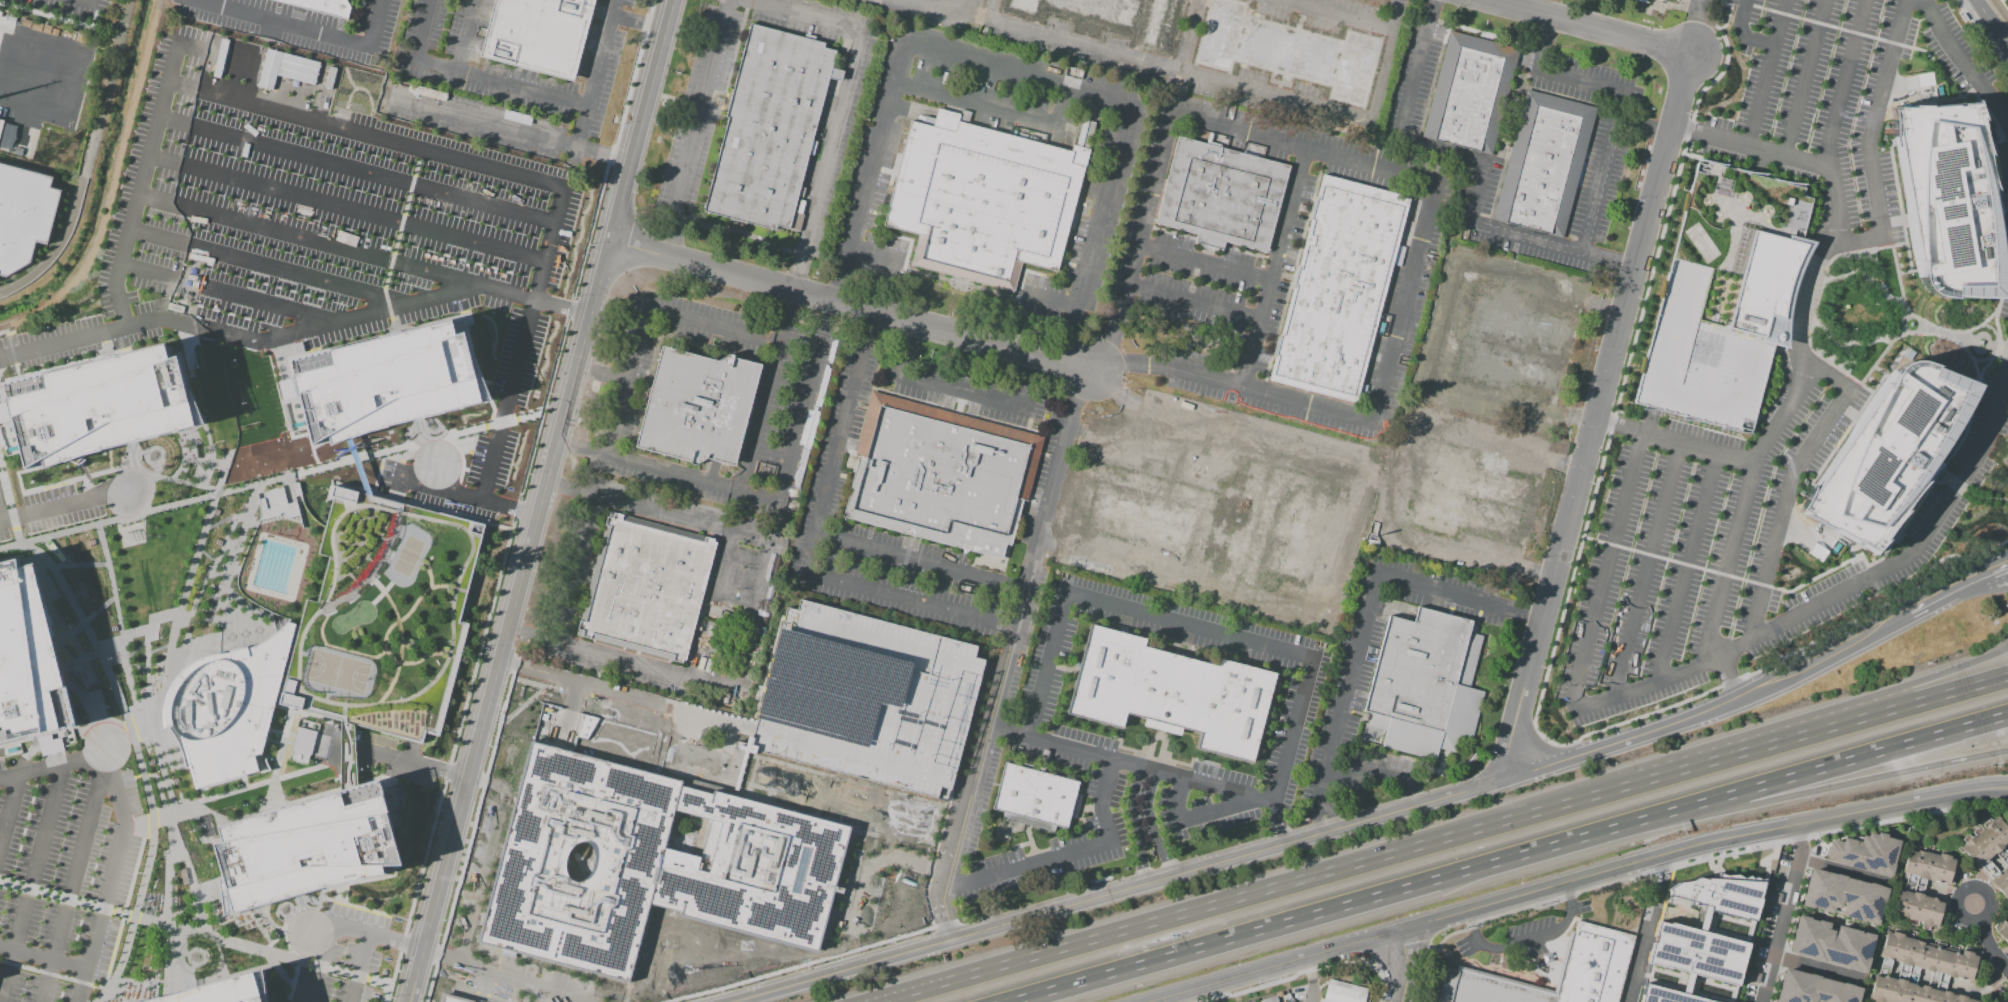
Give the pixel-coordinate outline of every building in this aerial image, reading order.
[(351,0),(263,0),(345,22),(351,0)] [(593,0),(494,0),(481,58),(575,80),(593,0)] [(1037,21),(1039,12),(1078,20),(1076,26),(1097,31),(1098,26),(1137,34),(1134,46),(1169,54),(1180,0),(1004,0),(1001,13),(1037,21)] [(1381,38),(1344,29),(1342,39),(1304,31),(1305,24),(1285,20),(1284,24),(1245,15),(1248,2),(1238,0),(1208,0),(1194,64),(1230,72),(1232,63),(1270,71),(1269,78),(1290,82),(1291,78),(1329,87),(1326,100),(1365,109),(1381,38)] [(749,25),(825,44),(823,49),(835,52),(789,234),(746,223),(704,212),(749,25)] [(1451,34),(1521,52),(1494,159),(1423,141),(1451,34)] [(256,87),(271,90),(275,75),(313,84),(319,62),(265,49),(256,87)] [(1528,93),(1598,112),(1563,240),(1494,221),(1528,93)] [(1888,107),(1970,100),(1990,207),(1996,296),(1935,295),(1921,286),(1913,260),(1888,107)] [(4,132),(0,131),(0,108),(10,111),(4,132)] [(911,123),(883,226),(920,238),(913,267),(1015,293),(1022,266),(1057,275),(1089,151),(1071,147),(1069,153),(958,123),(959,117),(934,110),(931,126),(911,123)] [(15,127),(4,124),(0,135),(0,139),(11,142),(15,127)] [(1178,141),(1290,171),(1266,258),(1226,248),(1224,254),(1194,246),(1197,238),(1155,226),(1178,141)] [(1696,159),(1802,188),(1800,196),(1810,199),(1800,238),(1814,243),(1792,292),(1787,349),(1773,344),(1749,433),(1633,403),(1696,159)] [(4,275),(0,274),(0,164),(52,178),(49,188),(60,191),(44,243),(34,240),(27,261),(4,275)] [(1321,178),(1412,203),(1356,407),(1266,383),(1321,178)] [(1472,291),(1489,295),(1491,283),(1536,295),(1533,307),(1579,319),(1572,347),(1568,345),(1562,367),(1565,368),(1558,396),(1514,384),(1511,395),(1450,380),(1472,291)] [(288,360),(449,320),(469,368),(475,366),(489,399),(479,402),(404,419),(311,443),(288,360)] [(165,346),(168,357),(176,354),(196,426),(69,457),(45,468),(43,459),(27,466),(5,386),(165,346)] [(660,349),(631,449),(692,468),(705,462),(732,470),(761,367),(727,358),(714,365),(660,349)] [(1974,383),(1871,551),(1794,509),(1890,369),(1906,361),(1974,383)] [(1044,439),(1011,565),(840,520),(873,394),(1044,439)] [(1427,439),(1480,453),(1477,464),(1541,481),(1523,547),(1464,531),(1461,542),(1403,527),(1427,439)] [(1085,457),(1227,494),(1208,565),(1067,529),(1085,457)] [(1248,460),(1338,483),(1312,585),(1294,580),(1289,600),(1216,581),(1248,460)] [(260,491),(281,486),(286,503),(292,501),(289,484),(296,482),(300,492),(305,526),(301,528),(297,515),(283,518),(282,512),(259,519),(256,500),(262,498),(260,491)] [(278,706),(421,743),(424,733),(439,737),(468,624),(460,621),(485,525),(334,486),(316,554),(329,557),(318,603),(305,600),(278,706)] [(608,513),(716,542),(683,665),(575,637),(608,513)] [(75,726),(0,745),(0,563),(19,558),(20,567),(34,564),(75,726)] [(747,747),(785,606),(795,609),(798,599),(975,646),(972,657),(983,660),(981,668),(951,781),(945,801),(747,747)] [(1390,618),(1414,624),(1418,609),(1477,624),(1474,633),(1487,636),(1473,688),(1488,692),(1474,743),(1461,739),(1457,755),(1440,751),(1437,762),(1386,749),(1389,735),(1369,730),(1372,717),(1364,715),(1390,618)] [(294,625),(260,754),(269,770),(194,790),(188,768),(184,770),(181,756),(178,746),(173,737),(168,730),(163,730),(161,719),(163,700),(168,687),(177,674),(189,664),(204,657),(217,654),(228,653),(227,650),(246,646),(247,650),(261,643),(271,637),(281,629),(288,622),(294,625)] [(1091,630),(1146,644),(1144,651),(1216,670),(1218,663),(1277,678),(1253,769),(1197,754),(1200,740),(1183,736),(1182,741),(1144,732),(1146,724),(1124,719),(1121,731),(1069,718),(1091,630)] [(315,732),(297,727),(288,759),(307,764),(315,732)] [(527,741),(679,781),(678,786),(711,794),(712,791),(849,827),(816,953),(677,917),(679,912),(648,903),(627,982),(474,942),(527,741)] [(1006,763),(1080,783),(1066,836),(992,817),(1006,763)] [(346,886),(396,878),(396,871),(403,872),(378,779),(215,828),(220,844),(210,846),(219,880),(214,882),(221,920),(346,886)] [(1994,817),(2007,832),(2007,901),(2007,902),(1988,882),(1989,881),(1991,879),(1978,865),(1976,867),(1957,848),(1963,843),(1960,840),(1967,834),(1969,836),(1972,834),(1969,831),(1977,823),(1980,827),(1987,820),(1984,818),(1987,814),(1992,819),(1994,817)] [(1887,876),(1824,860),(1828,840),(1837,842),(1839,835),(1855,838),(1856,832),(1859,830),(1866,831),(1867,827),(1873,828),(1874,825),(1881,826),(1880,829),(1897,833),(1887,876)] [(1907,850),(1918,853),(1919,851),(1937,855),(1938,854),(1950,857),(1950,858),(1955,859),(1954,861),(1957,862),(1954,871),(1952,870),(1951,873),(1955,874),(1952,887),(1926,881),(1922,895),(1945,900),(1938,928),(1930,927),(1930,930),(1920,928),(1921,924),(1918,923),(1917,926),(1910,924),(1911,920),(1901,917),(1901,918),(1891,916),(1897,888),(1904,890),(1907,874),(1901,872),(1907,850)] [(1873,928),(1801,909),(1811,869),(1884,889),(1873,928)] [(1687,996),(1691,975),(1738,985),(1746,942),(1703,933),(1708,912),(1754,921),(1760,889),(1671,870),(1666,895),(1703,903),(1698,930),(1656,921),(1647,964),(1686,972),(1681,992),(1642,984),(1638,1001),(1716,1001),(1687,996)] [(1860,974),(1789,956),(1799,917),(1870,935),(1860,974)] [(1634,935),(1616,1001),(1556,1001),(1558,992),(1577,920),(1634,935)] [(2000,926),(2007,920),(2007,948),(1994,930),(2000,926)] [(1980,1000),(1979,1001),(1872,1001),(1873,1001),(1867,1000),(1874,976),(1882,979),(1882,976),(1879,975),(1883,959),(1878,958),(1885,931),(1891,933),(1891,932),(1904,935),(1903,936),(1916,940),(1916,937),(1924,939),(1924,942),(1934,944),(1935,939),(1961,946),(1960,949),(1975,953),(1974,955),(1978,956),(1972,982),(1963,979),(1963,981),(1957,979),(1957,978),(1954,977),(1954,979),(1948,978),(1945,991),(1980,1000)] [(1558,992),(1556,1001),(1438,1001),(1448,964),(1558,992)] [(258,970),(263,1001),(159,1001),(258,970)] [(1857,989),(1853,1001),(1775,1001),(1784,970),(1857,989)] [(1366,989),(1363,1001),(1323,1001),(1329,979),(1366,989)]
